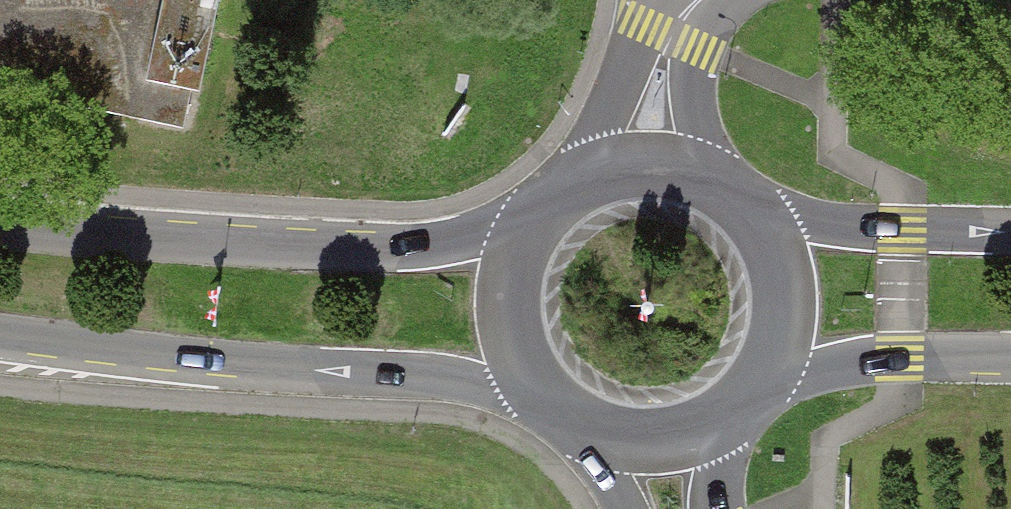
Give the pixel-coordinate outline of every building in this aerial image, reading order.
[(203,113),(230,0),(0,0),(0,66),(203,113)]
